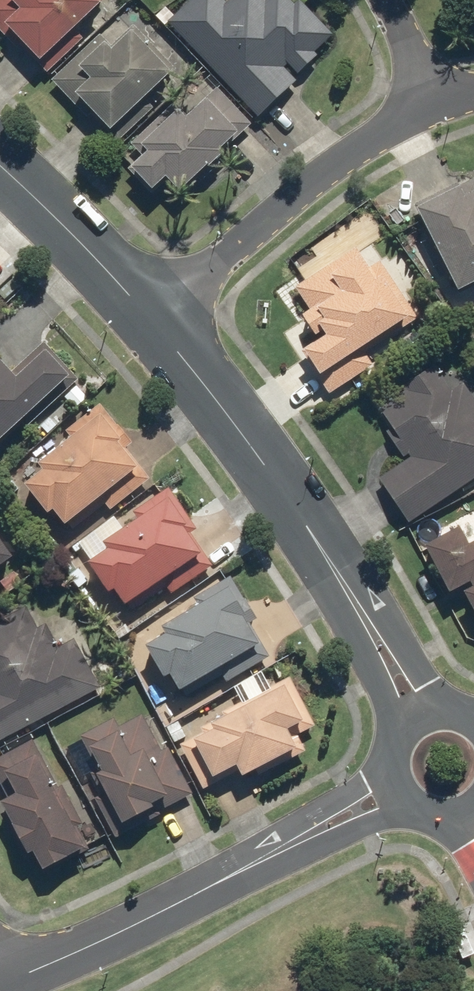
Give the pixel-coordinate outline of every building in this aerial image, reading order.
[(14,51),(19,47),(46,76),(114,12),(103,0),(0,0),(0,36),(14,51)] [(164,24),(256,120),(337,43),(297,2),(293,6),(287,0),(263,0),(262,1),(261,0),(230,0),(226,4),(223,0),(189,0),(164,24)] [(98,36),(48,82),(84,120),(88,116),(115,145),(154,109),(146,100),(175,73),(131,27),(109,47),(98,36)] [(176,197),(250,125),(214,88),(186,115),(174,102),(128,146),(138,157),(125,170),(149,195),(162,182),(176,197)] [(409,208),(456,297),(473,288),(473,183),(460,191),(456,184),(409,208)] [(299,355),(327,397),(371,368),(363,356),(418,321),(379,263),(370,269),(355,247),(293,288),(308,312),(299,318),(316,344),(299,355)] [(78,381),(42,343),(8,374),(0,366),(0,442),(19,424),(25,430),(78,381)] [(407,525),(473,480),(473,401),(462,384),(450,392),(433,366),(372,407),(389,431),(384,434),(403,462),(376,480),(407,525)] [(128,444),(98,406),(62,433),(68,441),(34,467),(38,473),(18,489),(42,520),(48,516),(65,538),(105,508),(108,512),(149,481),(124,448),(128,444)] [(196,533),(167,490),(130,515),(135,522),(80,558),(121,620),(165,591),(169,596),(212,567),(191,537),(196,533)] [(421,550),(446,598),(458,592),(473,622),(473,546),(466,550),(457,532),(421,550)] [(21,576),(0,548),(0,591),(21,576)] [(274,656),(229,578),(191,600),(196,609),(158,631),(162,639),(142,651),(160,681),(166,678),(180,702),(221,678),(224,685),(274,656)] [(99,689),(73,642),(58,651),(44,625),(35,630),(24,610),(0,623),(0,743),(99,689)] [(315,727),(288,678),(269,689),(262,675),(232,691),(239,705),(191,731),(195,737),(178,746),(202,792),(234,774),(242,789),(306,754),(296,737),(315,727)] [(93,801),(114,842),(194,800),(167,749),(161,753),(141,715),(117,727),(113,720),(78,738),(99,778),(93,780),(101,796),(93,801)] [(32,742),(0,759),(0,792),(5,802),(0,805),(0,819),(22,862),(29,859),(38,876),(88,850),(32,742)]
